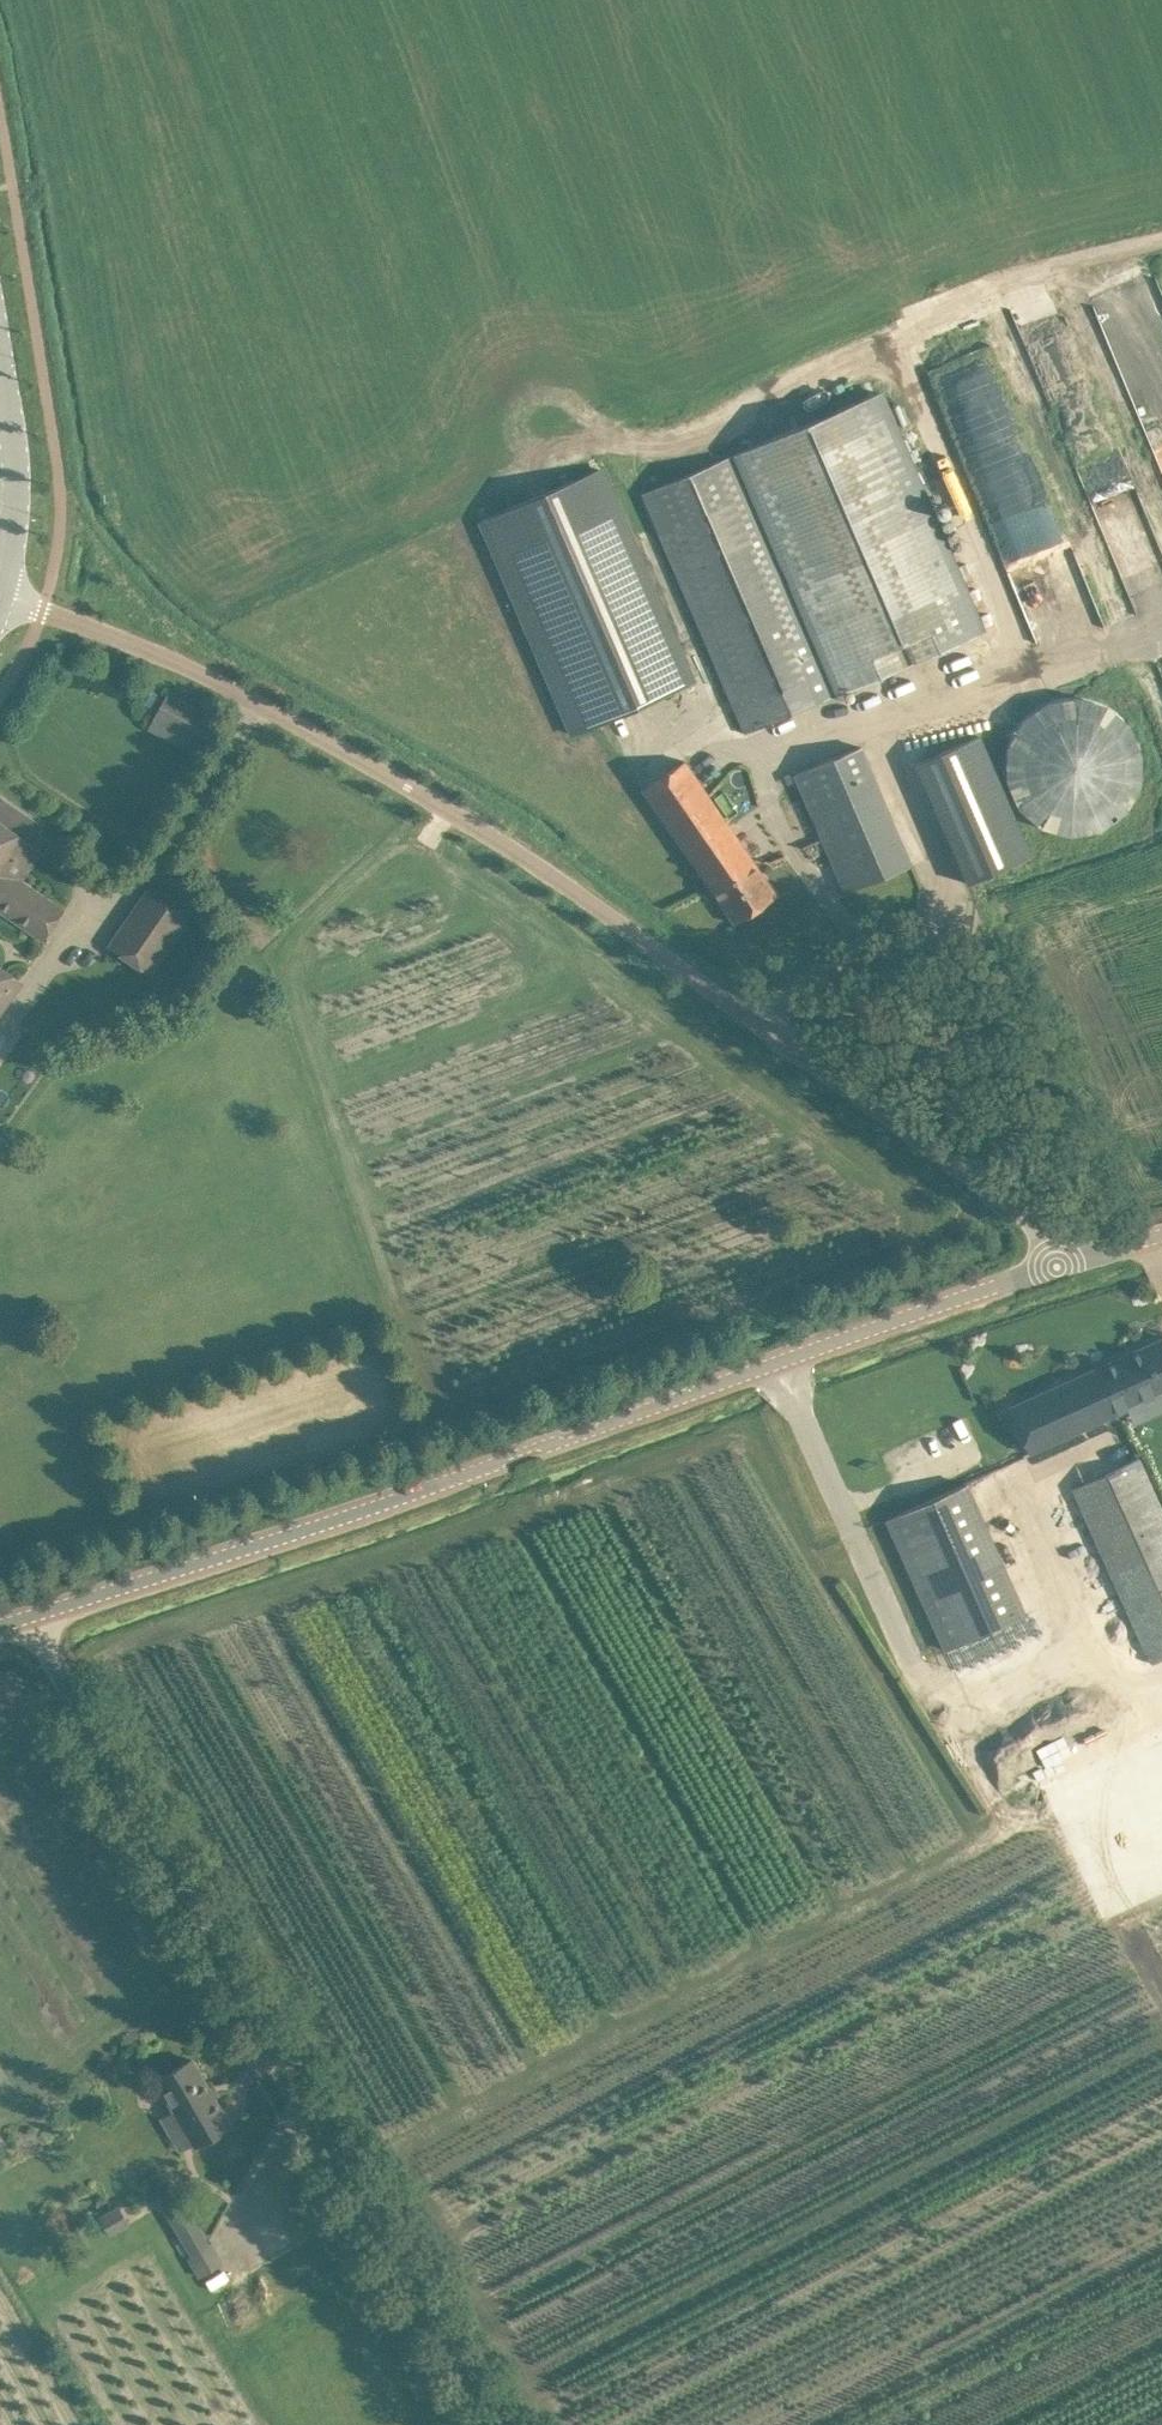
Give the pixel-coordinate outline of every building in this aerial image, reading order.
[(993,354),(945,373),(959,410),(987,399),(997,426),(1017,418),(993,354)] [(642,493),(649,510),(746,734),(988,629),(885,390),(642,493)] [(1095,409),(1096,400),(1056,399),(1056,408),(1095,409)] [(601,470),(484,520),(575,734),(692,684),(601,470)] [(1128,603),(1095,508),(1069,517),(1103,612),(1128,603)] [(210,746),(223,723),(168,694),(148,730),(193,755),(200,741),(210,746)] [(1021,720),(1007,747),(1006,778),(1018,806),(1041,826),(1071,835),(1101,830),(1126,810),(1140,785),(1142,754),(1131,725),(1107,705),(1077,697),(1046,703),(1021,720)] [(968,882),(1031,855),(980,735),(916,762),(968,882)] [(911,863),(898,833),(863,746),(793,774),(843,892),(911,863)] [(735,922),(777,894),(690,766),(692,765),(689,760),(687,762),(685,759),(642,788),(735,922)] [(32,928),(51,900),(21,880),(30,865),(20,858),(42,825),(2,798),(0,802),(0,906),(32,928)] [(108,944),(151,974),(195,910),(151,880),(108,944)] [(22,981),(0,965),(0,1011),(22,981)] [(1008,1407),(1028,1450),(1161,1388),(1161,1337),(1008,1407)] [(1073,1486),(1152,1662),(1161,1658),(1161,1509),(1140,1459),(1073,1486)] [(944,1649),(1027,1612),(969,1482),(886,1519),(944,1649)] [(209,2086),(192,2058),(156,2079),(173,2108),(192,2141),(195,2145),(231,2124),(215,2096),(220,2094),(214,2083),(209,2086)] [(179,2149),(192,2141),(173,2108),(159,2116),(179,2149)] [(162,2203),(191,2255),(211,2244),(181,2192),(162,2203)] [(118,2207),(101,2216),(111,2233),(121,2227),(118,2221),(124,2217),(118,2207)] [(213,2242),(211,2244),(191,2255),(187,2257),(198,2276),(224,2261),(213,2242)]
